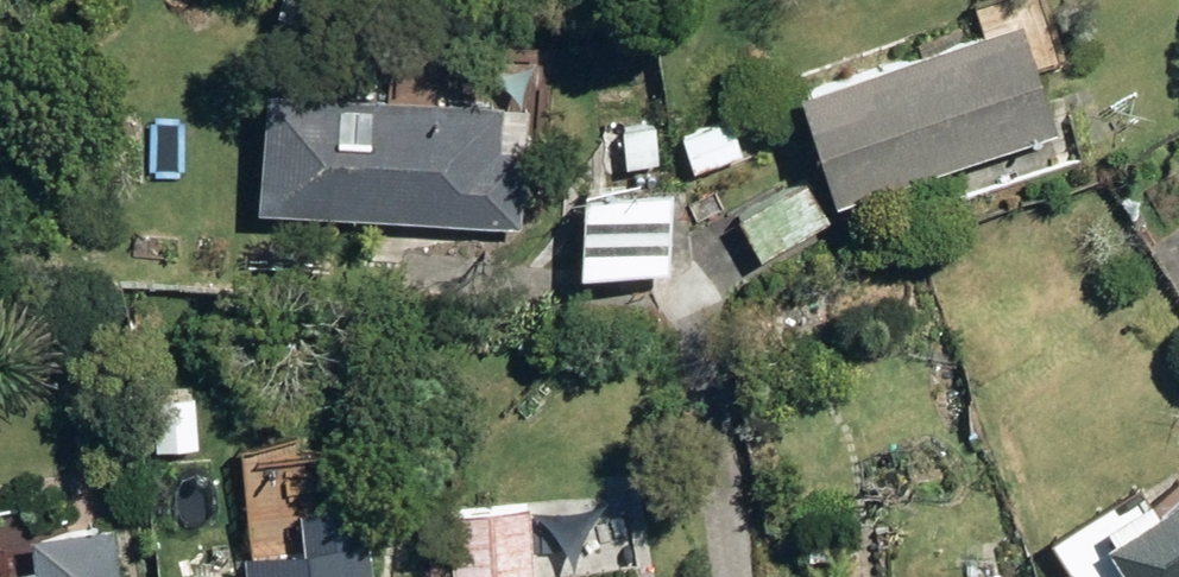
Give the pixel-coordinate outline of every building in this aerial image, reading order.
[(786,104),(822,214),(1042,142),(1006,31),(786,104)] [(245,221),(511,235),(515,157),(491,157),(494,113),(252,100),(245,221)] [(672,142),(686,180),(733,163),(721,126),(672,142)] [(729,226),(752,267),(819,228),(796,187),(729,226)] [(567,286),(663,285),(659,198),(563,204),(567,286)] [(187,454),(184,405),(141,407),(146,457),(187,454)] [(1090,557),(1103,576),(1178,576),(1178,502),(1090,557)] [(519,514),(436,523),(441,576),(526,576),(519,514)] [(95,535),(14,547),(19,576),(102,576),(95,535)] [(231,576),(358,576),(355,552),(230,567),(231,576)]
